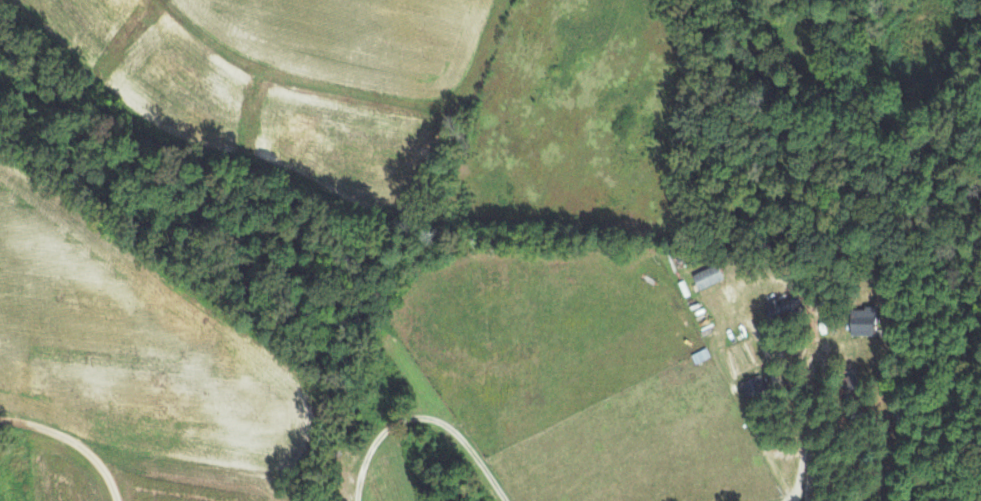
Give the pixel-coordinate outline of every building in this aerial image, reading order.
[(694,275),(700,290),(725,279),(719,264),(694,275)] [(804,312),(802,298),(766,303),(769,318),(804,312)] [(851,334),(878,335),(878,308),(852,308),(851,334)]
